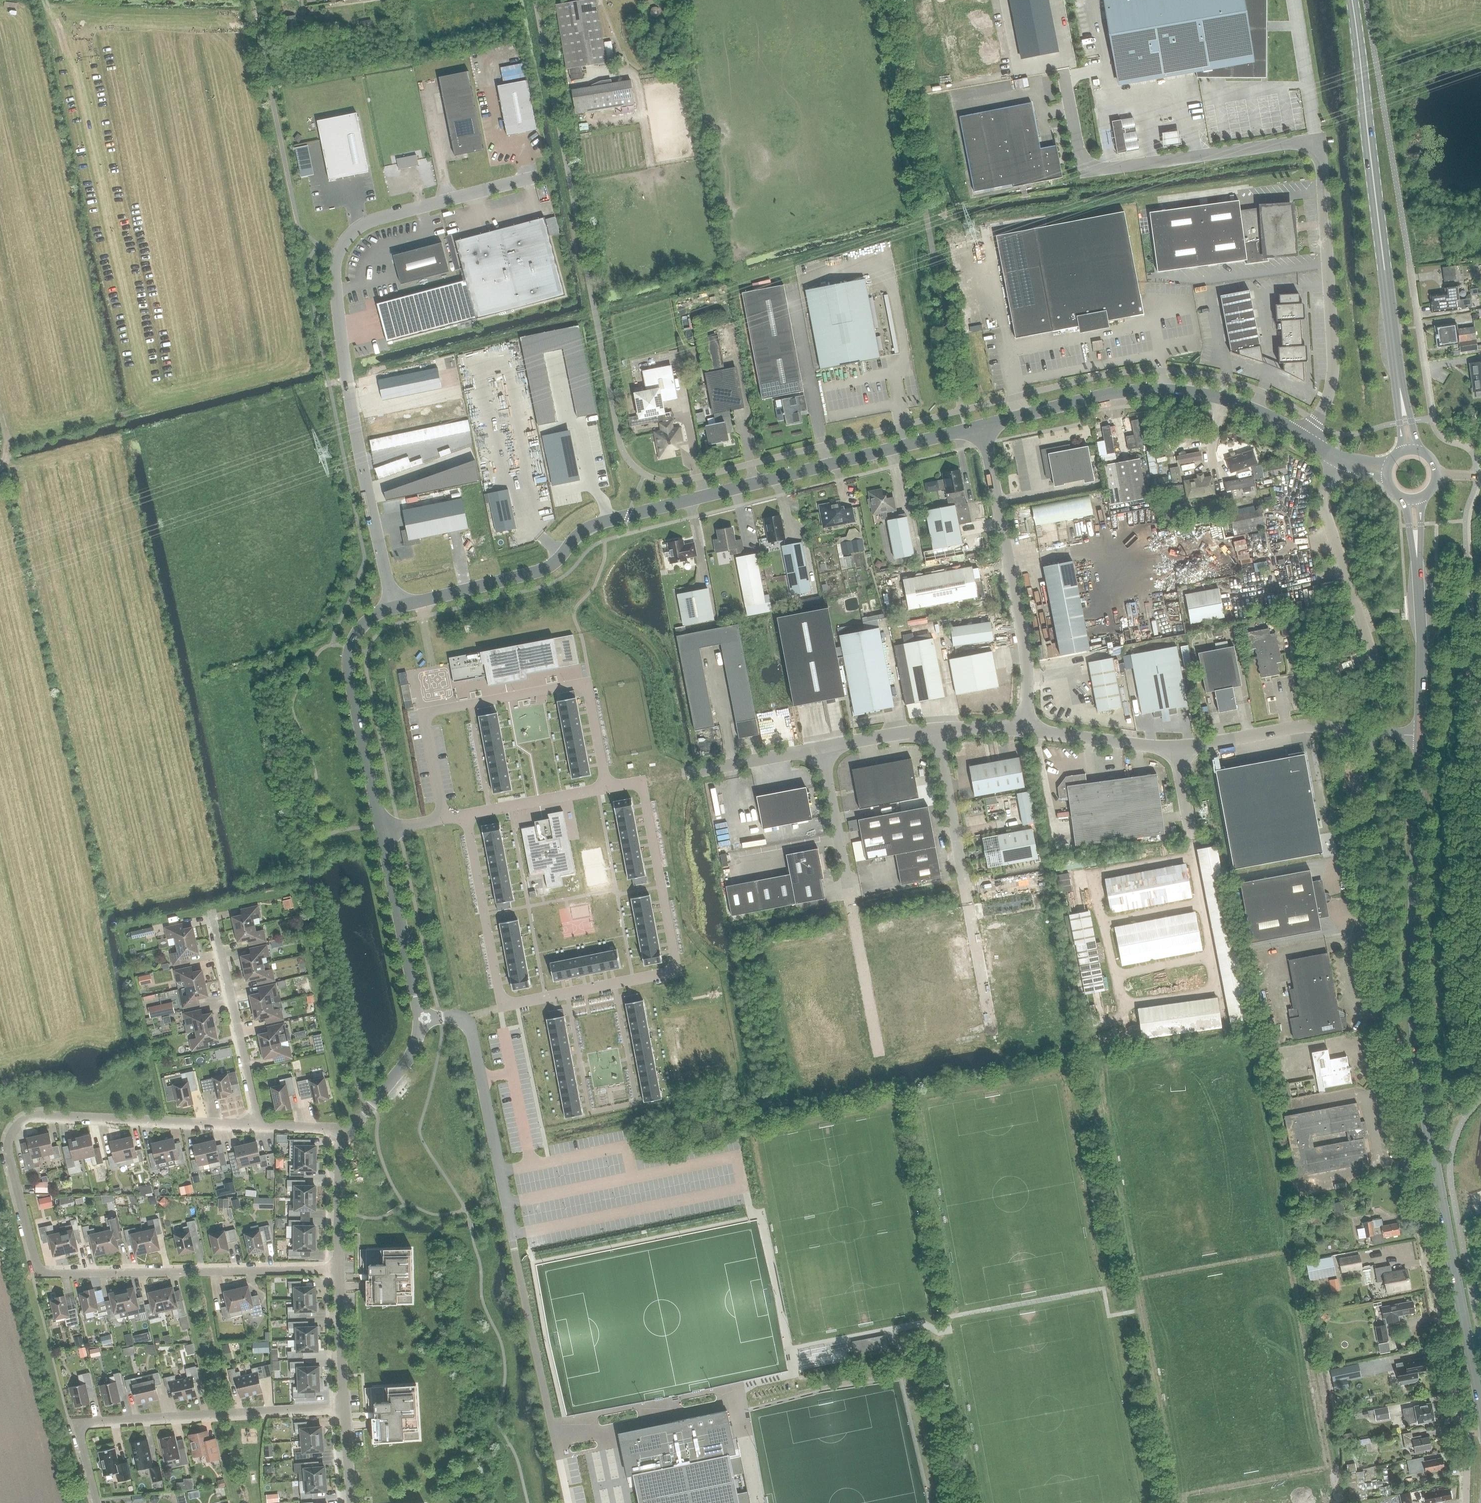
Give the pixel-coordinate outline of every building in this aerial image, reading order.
[(555,4),(565,69),(606,63),(596,0),(583,0),(555,4)] [(1056,44),(1048,0),(1010,0),(1022,59),(1049,54),(1049,53),(1057,52),(1056,44)] [(1120,85),(1196,71),(1197,78),(1266,78),(1266,0),(1105,0),(1120,85)] [(652,8),(651,12),(652,15),(655,17),(658,15),(660,13),(659,9),(656,8),(652,8)] [(295,16),(283,18),(286,33),(298,32),(295,16)] [(611,41),(604,43),(608,64),(615,63),(611,41)] [(439,78),(455,156),(484,150),(469,72),(439,78)] [(528,80),(497,86),(507,136),(537,130),(528,80)] [(631,80),(631,81),(611,84),(611,80),(601,82),(601,81),(585,88),(572,90),(576,114),(635,104),(631,80)] [(959,117),(974,192),(1013,185),(1013,188),(1063,178),(1055,137),(1054,137),(1056,145),(1040,148),(1032,102),(959,117)] [(368,172),(357,113),(317,121),(329,180),(368,172)] [(1139,150),(1134,118),(1112,122),(1117,154),(1139,150)] [(1179,133),(1161,135),(1163,149),(1181,146),(1179,133)] [(294,139),(299,143),(302,138),(298,134),(294,139)] [(293,147),(299,177),(313,174),(306,144),(293,147)] [(417,155),(397,159),(398,164),(399,169),(419,165),(418,160),(417,155)] [(1239,201),(1149,213),(1157,272),(1246,260),(1247,263),(1246,263),(1246,264),(1268,261),(1268,260),(1267,260),(1266,258),(1297,254),(1294,233),(1295,233),(1295,223),(1293,224),(1290,203),(1259,207),(1259,208),(1240,211),(1239,201)] [(1015,339),(1082,326),(1083,329),(1104,324),(1104,322),(1118,319),(1144,315),(1140,294),(1140,295),(1124,212),(996,236),(1015,339)] [(555,217),(545,219),(550,236),(559,233),(555,217)] [(387,342),(565,295),(545,218),(456,241),(466,280),(377,304),(387,342)] [(401,285),(449,272),(442,243),(393,256),(401,285)] [(1455,266),(1442,268),(1444,282),(1456,280),(1455,266)] [(880,358),(880,357),(865,279),(805,290),(820,369),(880,358)] [(762,399),(804,391),(784,285),(742,293),(762,399)] [(1432,304),(1459,300),(1457,287),(1445,289),(1446,294),(1430,296),(1432,304)] [(1478,287),(1478,288),(1470,289),(1471,294),(1471,296),(1480,294),(1480,287),(1478,287)] [(1249,290),(1220,296),(1223,314),(1226,329),(1227,332),(1230,350),(1230,351),(1230,352),(1263,363),(1260,344),(1256,326),(1253,308),(1249,290)] [(1304,382),(1299,294),(1279,295),(1279,305),(1275,305),(1276,321),(1280,321),(1282,347),(1278,347),(1279,364),(1283,363),(1283,370),(1282,370),(1281,370),(1304,382)] [(1459,300),(1432,304),(1433,313),(1457,309),(1457,308),(1460,308),(1462,311),(1471,310),(1472,307),(1471,298),(1459,300)] [(1456,324),(1435,327),(1437,347),(1459,344),(1460,352),(1477,350),(1474,328),(1460,330),(1459,326),(1456,327),(1456,324)] [(544,353),(564,349),(577,418),(597,414),(579,326),(523,337),(520,337),(538,426),(558,422),(544,353)] [(710,369),(724,366),(718,335),(704,338),(710,369)] [(1470,364),(1474,391),(1480,390),(1480,362),(1470,364)] [(640,417),(663,413),(661,401),(677,398),(671,366),(643,372),(647,392),(636,394),(640,417)] [(379,380),(382,400),(442,388),(438,368),(379,380)] [(735,368),(706,374),(714,413),(715,413),(716,419),(717,423),(708,425),(712,444),(728,441),(726,429),(733,427),(731,417),(730,416),(729,410),(743,407),(735,368)] [(787,426),(802,423),(800,411),(797,412),(796,405),(799,405),(797,396),(782,399),(783,406),(776,408),(778,421),(785,420),(787,426)] [(628,417),(630,427),(641,425),(639,416),(628,417)] [(370,440),(372,452),(470,431),(468,420),(370,440)] [(671,423),(663,424),(665,431),(656,433),(658,444),(656,444),(658,451),(659,451),(660,457),(673,455),(672,448),(676,447),(675,443),(681,442),(679,429),(672,430),(671,423)] [(1138,429),(1131,430),(1136,456),(1143,454),(1138,429)] [(569,431),(544,436),(546,443),(545,444),(546,447),(547,447),(554,485),(579,480),(569,431)] [(1106,435),(1099,436),(1104,462),(1111,460),(1106,435)] [(1070,445),(1041,450),(1046,474),(1052,473),(1052,478),(1054,486),(1083,480),(1084,481),(1094,479),(1088,446),(1070,449),(1070,445)] [(439,452),(441,458),(452,454),(450,448),(439,452)] [(1203,450),(1174,455),(1175,462),(1181,461),(1182,467),(1187,466),(1186,460),(1204,456),(1203,450)] [(1256,464),(1252,450),(1226,459),(1231,473),(1256,464)] [(408,456),(375,468),(377,475),(376,475),(377,479),(378,478),(379,480),(412,468),(411,462),(408,456)] [(412,468),(424,464),(422,458),(411,462),(412,468)] [(1110,505),(1122,503),(1146,498),(1139,459),(1115,463),(1102,466),(1110,505)] [(476,460),(385,492),(387,501),(480,482),(476,460)] [(1285,462),(1263,466),(1265,477),(1287,473),(1285,462)] [(1253,467),(1254,474),(1261,473),(1260,466),(1253,467)] [(1171,469),(1173,483),(1180,481),(1178,467),(1171,469)] [(944,480),(938,481),(940,490),(945,489),(949,506),(966,503),(960,470),(942,473),(944,480)] [(1263,480),(1261,473),(1254,474),(1255,481),(1263,480)] [(1253,476),(1226,481),(1227,489),(1254,484),(1253,476)] [(1152,480),(1154,490),(1169,487),(1167,477),(1152,480)] [(1212,477),(1184,481),(1187,499),(1215,494),(1212,477)] [(1181,486),(1174,487),(1175,494),(1183,493),(1181,486)] [(516,529),(508,489),(488,493),(496,533),(516,529)] [(882,490),(869,492),(870,499),(868,500),(869,503),(870,507),(872,507),(873,514),(880,513),(882,519),(887,518),(886,512),(895,510),(893,497),(886,499),(885,496),(883,497),(882,490)] [(1088,496),(1030,505),(1033,525),(1091,516),(1088,496)] [(403,511),(407,530),(402,531),(405,547),(420,543),(419,538),(468,528),(462,499),(403,511)] [(830,503),(818,505),(820,512),(822,512),(824,523),(825,526),(832,525),(832,526),(843,524),(843,522),(854,520),(852,508),(842,510),(840,503),(830,505),(830,503)] [(949,506),(925,510),(933,550),(962,544),(959,525),(971,522),(968,504),(966,504),(966,503),(949,506)] [(1265,529),(1261,509),(1231,516),(1235,535),(1265,529)] [(785,539),(780,516),(764,519),(769,542),(785,539)] [(895,559),(914,555),(907,517),(887,520),(887,521),(888,521),(895,559)] [(735,541),(732,528),(717,531),(719,539),(714,540),(716,552),(730,550),(731,554),(743,552),(741,540),(735,541)] [(1232,541),(1235,551),(1246,547),(1243,538),(1232,541)] [(686,559),(686,558),(696,556),(694,544),(687,545),(687,546),(684,547),(683,540),(678,541),(678,540),(670,541),(670,543),(668,543),(670,552),(669,553),(671,563),(672,563),(686,560),(686,559)] [(864,551),(862,540),(841,544),(843,554),(864,551)] [(811,591),(802,542),(782,546),(791,595),(811,591)] [(756,554),(736,557),(746,607),(747,616),(773,611),(769,594),(764,595),(756,554)] [(853,556),(842,556),(842,566),(853,565),(853,556)] [(1072,561),(1043,567),(1060,656),(1090,650),(1072,561)] [(973,569),(972,567),(903,580),(909,610),(977,597),(977,599),(985,598),(982,581),(981,581),(978,568),(973,569)] [(683,625),(714,619),(708,589),(678,595),(683,625)] [(1191,623),(1224,617),(1219,589),(1186,595),(1191,623)] [(731,614),(730,606),(721,608),(723,615),(731,614)] [(839,666),(845,665),(843,657),(838,658),(828,608),(777,618),(794,706),(845,696),(839,666)] [(1289,616),(1279,618),(1281,627),(1282,637),(1293,635),(1289,616)] [(993,640),(990,622),(951,628),(953,646),(993,640)] [(721,644),(741,640),(738,624),(707,630),(710,646),(721,644)] [(1212,628),(1214,637),(1223,635),(1222,626),(1212,628)] [(894,707),(879,628),(839,635),(843,657),(845,665),(854,714),(894,707)] [(680,652),(700,648),(710,646),(707,630),(677,636),(680,652)] [(1277,672),(1278,672),(1276,660),(1280,660),(1275,636),(1270,637),(1268,631),(1244,636),(1246,648),(1255,646),(1261,676),(1277,672)] [(913,634),(903,636),(904,644),(894,646),(905,705),(945,697),(933,638),(931,639),(917,641),(914,642),(913,634)] [(573,635),(449,658),(454,683),(487,676),(489,686),(527,679),(527,674),(578,664),(573,635)] [(721,644),(724,659),(744,655),(741,640),(721,644)] [(1228,647),(1227,641),(1215,644),(1216,650),(1228,647)] [(1184,667),(1191,665),(1188,645),(1180,647),(1184,667)] [(1176,646),(1131,655),(1142,714),(1153,712),(1154,718),(1162,716),(1162,719),(1170,717),(1169,715),(1177,714),(1176,708),(1187,706),(1176,646)] [(1241,686),(1234,646),(1228,647),(1216,650),(1198,653),(1206,693),(1214,691),(1219,713),(1237,709),(1232,688),(1241,686)] [(700,648),(680,652),(683,667),(703,663),(700,648)] [(646,748),(631,650),(598,655),(613,753),(646,748)] [(396,664),(408,662),(407,651),(395,652),(396,664)] [(992,651),(950,659),(956,695),(999,687),(992,651)] [(727,675),(747,671),(744,655),(724,659),(727,675)] [(1121,707),(1112,658),(1088,662),(1098,712),(1121,707)] [(703,663),(683,667),(686,683),(706,679),(703,663)] [(1133,668),(1127,669),(1129,684),(1135,683),(1133,668)] [(730,691),(750,687),(747,671),(727,675),(730,691)] [(706,679),(686,683),(689,699),(709,695),(706,679)] [(409,684),(401,686),(404,701),(412,700),(409,684)] [(750,687),(730,691),(733,707),(753,703),(750,687)] [(562,700),(558,701),(572,779),(590,775),(576,698),(573,698),(572,692),(575,692),(574,691),(561,694),(562,700)] [(709,695),(689,699),(692,714),(712,711),(709,695)] [(405,702),(406,709),(413,708),(411,700),(405,702)] [(753,703),(733,707),(736,722),(756,719),(753,703)] [(492,707),(478,709),(478,710),(480,710),(482,716),(479,716),(494,794),(512,790),(497,713),(493,714),(492,707)] [(712,711),(692,714),(695,730),(715,727),(712,711)] [(414,737),(427,734),(421,712),(408,715),(414,737)] [(756,719),(736,722),(739,738),(759,734),(756,719)] [(564,755),(561,737),(554,739),(558,756),(564,755)] [(419,758),(430,755),(428,747),(417,749),(419,758)] [(1233,869),(1322,853),(1313,802),(1316,802),(1316,801),(1313,802),(1304,754),(1294,756),(1294,753),(1293,753),(1294,756),(1215,771),(1233,869)] [(1019,757),(989,763),(995,793),(1024,787),(1019,757)] [(891,762),(895,782),(915,778),(911,758),(891,762)] [(431,759),(418,762),(421,774),(433,772),(431,759)] [(899,802),(895,782),(891,762),(872,766),(879,805),(899,802)] [(975,796),(995,793),(989,763),(969,766),(975,796)] [(859,809),(879,805),(872,766),(852,769),(859,809)] [(1101,812),(1101,807),(1097,782),(1087,783),(1085,773),(1085,774),(1066,777),(1058,787),(1060,798),(1059,798),(1059,799),(1069,798),(1071,816),(1101,812)] [(1127,778),(1131,807),(1131,808),(1161,804),(1157,774),(1127,778)] [(915,778),(895,782),(899,802),(919,798),(915,778)] [(1101,812),(1131,808),(1131,807),(1127,778),(1097,782),(1101,807),(1101,812)] [(435,784),(421,787),(423,799),(438,796),(435,784)] [(812,818),(806,788),(757,798),(762,828),(812,818)] [(646,876),(643,863),(643,864),(633,812),(634,812),(631,799),(614,802),(616,815),(617,815),(626,867),(628,879),(632,879),(634,885),(647,883),(647,882),(644,883),(643,877),(646,876)] [(1033,801),(1019,803),(1023,825),(1037,823),(1033,801)] [(1161,804),(1131,808),(1135,838),(1165,834),(1161,804)] [(898,812),(904,842),(907,852),(912,851),(936,847),(928,806),(898,812)] [(1135,838),(1131,808),(1101,812),(1071,816),(1075,846),(1135,838)] [(536,826),(521,829),(530,877),(545,874),(547,888),(563,886),(561,876),(575,873),(563,811),(548,814),(549,819),(535,821),(536,826)] [(904,842),(898,812),(858,820),(866,860),(895,854),(898,867),(914,864),(912,851),(907,852),(904,842)] [(500,823),(482,826),(484,839),(485,839),(495,891),(494,891),(496,904),(499,903),(500,909),(497,910),(498,911),(511,908),(510,901),(514,901),(512,888),(511,888),(501,836),(502,836),(500,823)] [(1032,829),(982,838),(988,868),(1035,859),(1035,862),(1040,861),(1039,856),(1037,856),(1032,829)] [(1215,844),(1196,848),(1222,995),(1232,993),(1223,943),(1226,943),(1221,916),(1224,915),(1223,910),(1219,911),(1214,882),(1222,880),(1215,844)] [(914,864),(915,867),(938,862),(936,847),(912,851),(914,864)] [(825,898),(822,879),(824,878),(818,848),(786,854),(790,874),(726,886),(731,916),(825,898)] [(938,862),(915,867),(918,882),(941,877),(938,862)] [(918,882),(915,867),(914,864),(898,867),(901,885),(905,884),(917,882),(918,882)] [(1185,864),(1103,875),(1107,910),(1189,900),(1185,864)] [(1245,913),(1285,906),(1325,898),(1322,881),(1312,882),(1310,870),(1240,883),(1245,913)] [(284,909),(293,907),(291,895),(282,898),(284,909)] [(649,895),(632,898),(644,965),(662,962),(649,895)] [(1325,898),(1285,906),(1245,913),(1251,943),(1321,930),(1318,918),(1328,916),(1325,898)] [(236,929),(254,925),(253,918),(261,917),(258,906),(245,909),(246,915),(233,918),(233,919),(232,919),(233,926),(235,925),(236,929)] [(1087,911),(1069,915),(1075,944),(1085,994),(1102,991),(1092,941),(1093,941),(1087,911)] [(1118,963),(1200,952),(1194,912),(1112,924),(1118,963)] [(518,920),(500,923),(513,990),(531,987),(518,920)] [(169,946),(177,945),(196,940),(193,928),(180,931),(179,925),(165,928),(169,946)] [(254,925),(236,929),(237,934),(235,934),(236,941),(238,940),(238,941),(251,938),(253,944),(266,941),(264,930),(256,932),(254,925)] [(153,927),(132,932),(133,938),(154,934),(153,927)] [(196,940),(177,945),(179,952),(171,954),(173,965),(187,962),(185,956),(198,953),(198,952),(200,952),(198,945),(197,946),(196,940)] [(242,957),(244,969),(263,964),(261,958),(269,956),(267,945),(254,948),(255,954),(242,957)] [(617,950),(550,963),(554,981),(620,968),(617,950)] [(1345,1014),(1345,1019),(1339,1018),(1327,953),(1289,961),(1297,1007),(1288,1009),(1290,1019),(1294,1039),(1341,1030),(1345,1029),(1345,1033),(1346,1033),(1346,1014),(1345,1014)] [(269,963),(263,964),(244,969),(245,973),(244,973),(245,980),(247,979),(247,980),(260,977),(261,983),(275,980),(272,970),(271,970),(269,963)] [(188,968),(175,971),(177,981),(179,989),(187,988),(205,983),(202,971),(189,974),(188,968)] [(145,976),(139,977),(141,986),(147,984),(145,976)] [(187,988),(179,989),(181,997),(183,1008),(196,1005),(195,999),(208,996),(205,983),(187,988)] [(251,996),(253,1008),(272,1003),(282,1001),(281,1001),(279,994),(278,994),(276,984),(262,987),(264,993),(251,996)] [(571,1003),(594,1000),(593,992),(570,995),(571,1003)] [(645,1013),(646,1013),(643,1000),(639,1001),(638,994),(624,997),(624,998),(627,997),(628,1003),(626,1003),(628,1016),(629,1016),(642,1089),(644,1102),(662,1099),(659,1086),(645,1013)] [(307,997),(305,997),(308,1015),(317,1013),(313,995),(307,997)] [(151,1018),(170,1014),(168,1003),(148,1007),(151,1018)] [(273,1010),(272,1003),(253,1008),(256,1019),(269,1016),(270,1022),(283,1019),(281,1009),(273,1010)] [(580,1102),(566,1029),(567,1029),(564,1016),(562,1017),(561,1011),(563,1010),(563,1009),(550,1012),(551,1019),(546,1019),(549,1032),(563,1105),(565,1118),(583,1115),(580,1102)] [(573,1014),(574,1022),(597,1018),(596,1010),(573,1014)] [(186,1033),(196,1031),(215,1026),(214,1021),(215,1021),(214,1014),(212,1015),(212,1014),(199,1017),(198,1011),(184,1014),(187,1024),(185,1025),(186,1033)] [(172,1023),(170,1015),(163,1017),(164,1024),(172,1023)] [(1274,1020),(1263,1022),(1269,1049),(1280,1047),(1274,1020)] [(259,1035),(262,1047),(280,1043),(292,1040),(289,1027),(286,1028),(285,1023),(271,1026),(272,1032),(259,1035)] [(215,1026),(196,1031),(198,1038),(190,1040),(193,1051),(206,1048),(205,1042),(217,1039),(215,1026)] [(576,1032),(578,1040),(601,1036),(599,1028),(576,1032)] [(321,1034),(314,1036),(316,1046),(323,1045),(321,1034)] [(280,1043),(262,1047),(263,1051),(261,1051),(263,1058),(264,1057),(264,1058),(277,1056),(279,1061),(292,1058),(290,1048),(282,1049),(280,1043)] [(231,1047),(223,1049),(225,1057),(233,1055),(231,1047)] [(1325,1089),(1352,1083),(1352,1084),(1350,1071),(1352,1068),(1349,1066),(1347,1056),(1346,1056),(1347,1057),(1330,1061),(1328,1050),(1312,1054),(1320,1092),(1325,1091),(1325,1089)] [(193,1064),(192,1057),(185,1058),(186,1065),(193,1064)] [(175,1086),(166,1088),(168,1100),(177,1098),(179,1105),(184,1104),(185,1106),(193,1104),(189,1088),(197,1087),(194,1071),(181,1074),(183,1083),(174,1085),(175,1086)] [(227,1075),(201,1081),(204,1092),(216,1090),(218,1098),(227,1096),(226,1094),(232,1093),(230,1087),(230,1086),(238,1084),(238,1085),(239,1085),(236,1073),(235,1073),(236,1074),(228,1076),(227,1075)] [(272,1088),(277,1110),(282,1108),(283,1110),(291,1108),(288,1092),(295,1091),(292,1077),(280,1080),(281,1086),(272,1088)] [(297,1082),(301,1097),(314,1094),(315,1103),(324,1101),(323,1099),(329,1098),(324,1078),(311,1081),(311,1079),(297,1082)] [(1275,1085),(1278,1100),(1291,1097),(1288,1082),(1275,1085)] [(1359,1113),(1358,1104),(1356,1104),(1327,1109),(1321,1110),(1285,1117),(1295,1178),(1308,1175),(1332,1171),(1355,1167),(1368,1165),(1366,1154),(1371,1153),(1366,1123),(1361,1124),(1359,1113)] [(41,1136),(39,1136),(43,1155),(49,1154),(50,1160),(61,1157),(58,1145),(52,1147),(49,1134),(48,1134),(47,1132),(40,1134),(41,1136)] [(80,1138),(85,1159),(91,1158),(93,1165),(104,1163),(100,1147),(94,1149),(91,1135),(80,1138)] [(37,1157),(43,1155),(39,1136),(28,1139),(31,1152),(23,1154),(27,1169),(40,1166),(37,1157)] [(85,1159),(80,1138),(78,1138),(78,1137),(71,1138),(71,1140),(69,1140),(73,1154),(65,1155),(69,1175),(82,1172),(79,1158),(84,1157),(85,1159)] [(132,1137),(122,1140),(126,1159),(127,1161),(128,1165),(133,1163),(144,1161),(141,1149),(136,1150),(132,1137)] [(165,1141),(163,1141),(169,1166),(175,1165),(186,1163),(183,1151),(177,1152),(174,1139),(172,1139),(172,1138),(165,1139),(165,1141)] [(114,1155),(108,1157),(111,1168),(122,1166),(128,1165),(127,1161),(126,1159),(122,1140),(111,1142),(114,1155)] [(296,1158),(316,1158),(316,1146),(302,1146),(302,1140),(303,1140),(289,1140),(290,1140),(290,1158),(296,1158)] [(156,1157),(150,1159),(152,1170),(163,1168),(169,1166),(163,1141),(153,1144),(156,1157)] [(205,1143),(211,1168),(227,1164),(224,1153),(219,1154),(215,1141),(205,1143)] [(246,1145),(251,1166),(251,1164),(256,1163),(258,1168),(269,1166),(266,1154),(260,1156),(257,1142),(246,1145)] [(211,1168),(205,1143),(194,1146),(197,1159),(191,1160),(194,1172),(205,1170),(204,1166),(209,1164),(210,1168),(211,1168)] [(234,1178),(242,1176),(247,1175),(245,1167),(251,1166),(246,1145),(235,1147),(239,1161),(231,1163),(234,1178)] [(296,1158),(296,1165),(290,1165),(290,1176),(302,1176),(302,1170),(318,1170),(318,1163),(316,1163),(316,1158),(296,1158)] [(97,1180),(106,1178),(104,1165),(94,1167),(97,1180)] [(295,1191),(295,1198),(315,1198),(315,1186),(301,1186),(301,1180),(287,1180),(287,1191),(295,1191)] [(216,1190),(218,1197),(236,1193),(233,1182),(224,1184),(225,1188),(216,1190)] [(36,1184),(36,1193),(48,1193),(48,1185),(36,1184)] [(184,1186),(186,1194),(194,1192),(192,1184),(184,1186)] [(39,1199),(41,1207),(53,1204),(51,1196),(39,1199)] [(60,1199),(61,1206),(74,1202),(72,1196),(60,1199)] [(83,1196),(75,1198),(77,1204),(84,1202),(83,1196)] [(229,1199),(218,1198),(218,1208),(229,1208),(229,1199)] [(273,1199),(259,1198),(259,1207),(259,1209),(273,1209),(273,1199)] [(315,1210),(315,1198),(295,1198),(295,1205),(289,1205),(289,1216),(301,1216),(301,1210),(315,1210)] [(241,1208),(239,1199),(232,1200),(234,1210),(241,1208)] [(1332,1203),(1330,1204),(1330,1205),(1331,1208),(1333,1208),(1334,1211),(1343,1209),(1341,1202),(1332,1204),(1332,1203)] [(1200,1203),(1189,1205),(1193,1225),(1204,1223),(1200,1203)] [(1179,1207),(1168,1209),(1172,1229),(1183,1227),(1179,1207)] [(121,1234),(117,1216),(106,1218),(109,1231),(102,1233),(107,1252),(119,1249),(115,1236),(121,1234)] [(148,1221),(149,1228),(143,1229),(143,1232),(148,1252),(159,1249),(156,1235),(162,1234),(159,1218),(148,1221)] [(61,1233),(66,1253),(71,1251),(72,1253),(78,1252),(74,1236),(80,1235),(77,1219),(71,1221),(71,1224),(67,1226),(68,1231),(61,1233)] [(180,1253),(194,1250),(191,1238),(198,1236),(195,1220),(187,1222),(188,1226),(183,1227),(185,1233),(176,1235),(180,1253)] [(295,1238),(315,1238),(315,1226),(301,1226),(301,1220),(289,1220),(289,1226),(293,1226),(293,1238),(295,1238)] [(1373,1221),(1363,1223),(1364,1229),(1365,1238),(1372,1236),(1373,1244),(1385,1242),(1384,1237),(1400,1234),(1398,1224),(1383,1226),(1374,1228),(1373,1221)] [(61,1254),(66,1253),(61,1233),(55,1235),(53,1225),(40,1228),(43,1243),(51,1242),(55,1257),(61,1256),(61,1254)] [(95,1255),(107,1252),(102,1233),(96,1234),(94,1228),(89,1229),(89,1225),(83,1227),(86,1242),(92,1241),(95,1255)] [(273,1240),(269,1225),(259,1227),(258,1225),(251,1227),(252,1233),(246,1234),(250,1253),(256,1251),(256,1253),(263,1251),(262,1250),(264,1250),(262,1242),(265,1241),(265,1242),(273,1240)] [(143,1229),(136,1231),(135,1228),(124,1230),(127,1242),(133,1241),(136,1254),(148,1252),(143,1229)] [(211,1235),(215,1253),(229,1250),(227,1243),(238,1241),(235,1229),(211,1235)] [(295,1238),(295,1249),(289,1249),(289,1256),(288,1256),(301,1256),(301,1250),(315,1250),(315,1238),(295,1238)] [(1222,1245),(1200,1249),(1201,1255),(1205,1254),(1206,1260),(1224,1256),(1222,1245)] [(384,1249),(366,1249),(366,1270),(370,1270),(370,1279),(367,1279),(367,1282),(367,1290),(367,1305),(398,1304),(412,1304),(412,1291),(412,1248),(384,1249)] [(1170,1255),(1152,1258),(1154,1270),(1172,1266),(1170,1255)] [(1224,1256),(1206,1260),(1208,1270),(1226,1267),(1224,1256)] [(1340,1259),(1342,1271),(1361,1267),(1359,1256),(1340,1259)] [(1308,1263),(1311,1278),(1334,1274),(1331,1259),(1308,1263)] [(1397,1289),(1409,1287),(1406,1270),(1392,1273),(1390,1265),(1375,1268),(1377,1282),(1385,1280),(1387,1291),(1389,1291),(1391,1293),(1395,1292),(1397,1289)] [(1172,1266),(1154,1270),(1156,1280),(1174,1277),(1172,1266)] [(1226,1267),(1208,1270),(1210,1281),(1228,1278),(1226,1267)] [(1174,1277),(1156,1280),(1158,1291),(1176,1288),(1174,1277)] [(1228,1278),(1210,1281),(1212,1292),(1230,1288),(1228,1278)] [(1338,1278),(1329,1280),(1330,1287),(1339,1286),(1338,1278)] [(295,1299),(296,1300),(316,1299),(315,1287),(301,1287),(301,1282),(301,1281),(288,1281),(288,1282),(289,1282),(289,1293),(295,1293),(295,1299)] [(242,1288),(237,1289),(243,1315),(250,1313),(251,1317),(263,1314),(259,1299),(252,1300),(248,1285),(242,1286),(242,1288)] [(147,1312),(146,1308),(144,1300),(137,1302),(133,1286),(127,1288),(127,1290),(122,1291),(127,1310),(133,1309),(135,1315),(147,1312)] [(166,1289),(161,1290),(166,1310),(172,1308),(174,1318),(186,1315),(183,1300),(176,1301),(172,1286),(166,1287),(166,1289)] [(1158,1291),(1160,1301),(1178,1298),(1176,1288),(1158,1291)] [(1230,1288),(1212,1292),(1214,1302),(1232,1299),(1230,1288)] [(95,1318),(108,1315),(107,1309),(105,1301),(97,1303),(94,1289),(86,1291),(86,1293),(81,1294),(85,1312),(94,1310),(95,1318)] [(243,1315),(237,1289),(231,1291),(231,1289),(225,1290),(228,1306),(221,1307),(224,1319),(243,1315)] [(128,1316),(127,1310),(122,1291),(117,1292),(116,1290),(110,1292),(114,1307),(107,1309),(108,1315),(110,1321),(128,1316)] [(153,1307),(146,1308),(147,1312),(148,1320),(160,1317),(159,1312),(166,1310),(161,1290),(156,1292),(155,1290),(149,1291),(153,1307)] [(51,1301),(56,1319),(65,1317),(67,1327),(79,1324),(76,1308),(68,1310),(65,1296),(57,1298),(57,1299),(51,1301)] [(1178,1298),(1160,1301),(1162,1312),(1180,1309),(1178,1298)] [(316,1299),(296,1300),(295,1299),(293,1299),(294,1307),(288,1307),(288,1318),(302,1317),(302,1311),(318,1311),(318,1304),(316,1304),(316,1299)] [(1232,1299),(1214,1302),(1216,1313),(1234,1309),(1232,1299)] [(1402,1316),(1403,1315),(1414,1313),(1412,1301),(1395,1304),(1395,1305),(1381,1307),(1383,1318),(1385,1318),(1386,1323),(1399,1321),(1398,1316),(1399,1316),(1402,1316)] [(1180,1309),(1162,1312),(1164,1323),(1182,1319),(1180,1309)] [(1234,1309),(1216,1313),(1219,1324),(1236,1321),(1234,1309)] [(1329,1317),(1325,1313),(1320,1317),(1325,1322),(1329,1317)] [(1182,1319),(1164,1323),(1166,1334),(1184,1331),(1182,1319)] [(297,1340),(317,1339),(317,1334),(319,1334),(319,1327),(303,1327),(302,1321),(288,1322),(289,1333),(295,1333),(295,1340),(297,1340)] [(1385,1325),(1376,1326),(1378,1342),(1388,1340),(1385,1325)] [(113,1342),(111,1334),(100,1337),(103,1345),(113,1342)] [(140,1334),(133,1336),(135,1344),(142,1343),(140,1334)] [(885,1335),(852,1342),(853,1345),(854,1350),(854,1354),(888,1347),(887,1344),(886,1344),(885,1339),(886,1339),(885,1335)] [(84,1344),(82,1336),(74,1338),(76,1346),(84,1344)] [(317,1339),(297,1340),(297,1347),(291,1347),(292,1351),(288,1351),(288,1358),(304,1357),(304,1351),(318,1351),(317,1339)] [(88,1356),(86,1347),(79,1349),(81,1358),(88,1356)] [(1398,1369),(1396,1370),(1398,1380),(1400,1380),(1401,1384),(1408,1383),(1414,1382),(1416,1381),(1417,1379),(1418,1378),(1416,1371),(1425,1369),(1424,1359),(1415,1361),(1414,1360),(1405,1361),(1405,1362),(1397,1364),(1398,1369)] [(299,1373),(299,1380),(319,1379),(319,1374),(321,1374),(320,1367),(304,1367),(304,1361),(290,1362),(291,1373),(299,1373)] [(1245,1365),(1227,1368),(1229,1379),(1247,1376),(1245,1365)] [(188,1378),(182,1380),(186,1398),(197,1396),(194,1383),(200,1382),(196,1366),(185,1369),(188,1378)] [(265,1378),(262,1366),(252,1369),(253,1374),(247,1376),(251,1394),(262,1392),(259,1379),(265,1378)] [(1347,1366),(1330,1370),(1333,1382),(1346,1379),(1350,1379),(1347,1366)] [(251,1394),(247,1376),(241,1377),(240,1371),(236,1372),(235,1368),(228,1370),(232,1385),(238,1384),(241,1397),(251,1394)] [(80,1385),(70,1387),(72,1395),(73,1395),(76,1407),(90,1404),(87,1389),(93,1388),(90,1372),(78,1375),(80,1385)] [(142,1376),(148,1401),(158,1398),(155,1385),(161,1384),(159,1372),(142,1376)] [(104,1393),(107,1405),(120,1402),(117,1388),(123,1386),(120,1373),(114,1374),(114,1376),(109,1377),(111,1383),(100,1385),(102,1393),(104,1393)] [(175,1401),(186,1398),(182,1380),(176,1381),(175,1375),(164,1378),(167,1389),(173,1388),(175,1401)] [(1193,1375),(1175,1378),(1177,1389),(1195,1386),(1193,1375)] [(148,1401),(142,1376),(125,1380),(128,1392),(134,1390),(137,1403),(148,1401)] [(1247,1376),(1229,1379),(1231,1390),(1249,1387),(1247,1376)] [(319,1379),(299,1380),(299,1387),(293,1387),(294,1398),(293,1398),(306,1398),(306,1397),(305,1391),(319,1391),(319,1379)] [(1334,1391),(1348,1388),(1346,1379),(1333,1382),(1334,1391)] [(388,1386),(370,1387),(372,1408),(375,1408),(376,1417),(372,1417),(373,1420),(373,1428),(374,1443),(405,1441),(420,1440),(419,1427),(416,1385),(388,1386)] [(1195,1386),(1177,1389),(1179,1400),(1197,1397),(1195,1386)] [(1249,1387),(1231,1390),(1233,1401),(1251,1397),(1249,1387)] [(1251,1397),(1233,1401),(1235,1411),(1253,1408),(1251,1397)] [(1431,1405),(1431,1403),(1403,1409),(1406,1423),(1417,1421),(1417,1423),(1434,1419),(1432,1410),(1434,1410),(1433,1404),(1431,1405)] [(1387,1406),(1374,1408),(1374,1409),(1375,1414),(1376,1418),(1389,1416),(1387,1406)] [(1199,1407),(1181,1411),(1183,1421),(1201,1418),(1199,1407)] [(1253,1408),(1235,1411),(1237,1422),(1255,1419),(1253,1408)] [(668,1423),(618,1433),(621,1447),(630,1488),(636,1487),(639,1502),(751,1502),(748,1492),(748,1491),(747,1491),(748,1492),(738,1494),(733,1474),(743,1472),(744,1473),(744,1472),(737,1438),(733,1439),(727,1411),(668,1423)] [(1201,1418),(1183,1421),(1185,1432),(1203,1429),(1201,1418)] [(1255,1419),(1237,1422),(1239,1433),(1257,1429),(1255,1419)] [(302,1434),(302,1441),(322,1439),(321,1427),(307,1429),(307,1423),(307,1422),(294,1423),(294,1424),(295,1424),(296,1435),(302,1434)] [(1203,1429),(1185,1432),(1187,1442),(1205,1439),(1203,1429)] [(1257,1429),(1239,1433),(1241,1444),(1259,1440),(1257,1429)] [(1412,1437),(1411,1432),(1402,1433),(1404,1446),(1413,1444),(1415,1453),(1424,1451),(1423,1449),(1431,1448),(1429,1436),(1421,1438),(1421,1435),(1412,1437)] [(215,1440),(209,1441),(207,1433),(190,1437),(195,1455),(209,1452),(210,1460),(219,1458),(215,1440)] [(178,1450),(175,1436),(160,1439),(165,1461),(175,1458),(176,1466),(189,1464),(185,1448),(178,1450)] [(322,1439),(302,1441),(303,1453),(295,1454),(296,1460),(310,1459),(309,1453),(323,1451),(322,1439)] [(1205,1439),(1187,1442),(1189,1454),(1207,1450),(1205,1439)] [(139,1442),(132,1444),(135,1457),(133,1459),(134,1463),(136,1464),(137,1465),(137,1469),(153,1466),(152,1462),(147,1440),(140,1442),(140,1441),(139,1442)] [(115,1448),(98,1452),(101,1461),(100,1461),(98,1463),(99,1467),(101,1468),(102,1468),(104,1476),(117,1473),(119,1481),(131,1479),(127,1462),(119,1464),(115,1448)] [(571,1456),(575,1474),(590,1471),(585,1452),(571,1456)] [(1444,1462),(1442,1461),(1442,1458),(1434,1460),(1434,1459),(1424,1461),(1423,1457),(1408,1459),(1410,1471),(1424,1468),(1425,1473),(1435,1471),(1436,1470),(1444,1468),(1443,1466),(1444,1465),(1444,1462)] [(298,1463),(294,1463),(295,1473),(299,1473),(300,1481),(326,1479),(325,1467),(319,1467),(311,1468),(310,1462),(298,1463)] [(1355,1463),(1347,1465),(1348,1472),(1357,1470),(1355,1463)] [(150,1469),(153,1481),(162,1479),(159,1467),(150,1469)] [(1249,1468),(1238,1470),(1242,1490),(1253,1488),(1249,1468)] [(1348,1473),(1351,1502),(1352,1502),(1367,1500),(1364,1475),(1363,1472),(1357,1472),(1356,1472),(1355,1471),(1348,1473)] [(1228,1472),(1217,1474),(1221,1494),(1232,1492),(1228,1472)] [(226,1486),(224,1479),(217,1481),(219,1488),(226,1486)] [(327,1491),(326,1479),(300,1481),(301,1499),(313,1498),(313,1492),(327,1491)] [(184,1482),(185,1490),(194,1489),(193,1481),(184,1482)] [(582,1502),(594,1502),(591,1483),(579,1485),(582,1502)] [(1443,1485),(1422,1489),(1425,1502),(1433,1502),(1434,1502),(1435,1502),(1442,1502),(1444,1502),(1444,1501),(1452,1499),(1450,1488),(1444,1489),(1443,1485)] [(1410,1492),(1399,1494),(1401,1502),(1412,1502),(1410,1492)]
